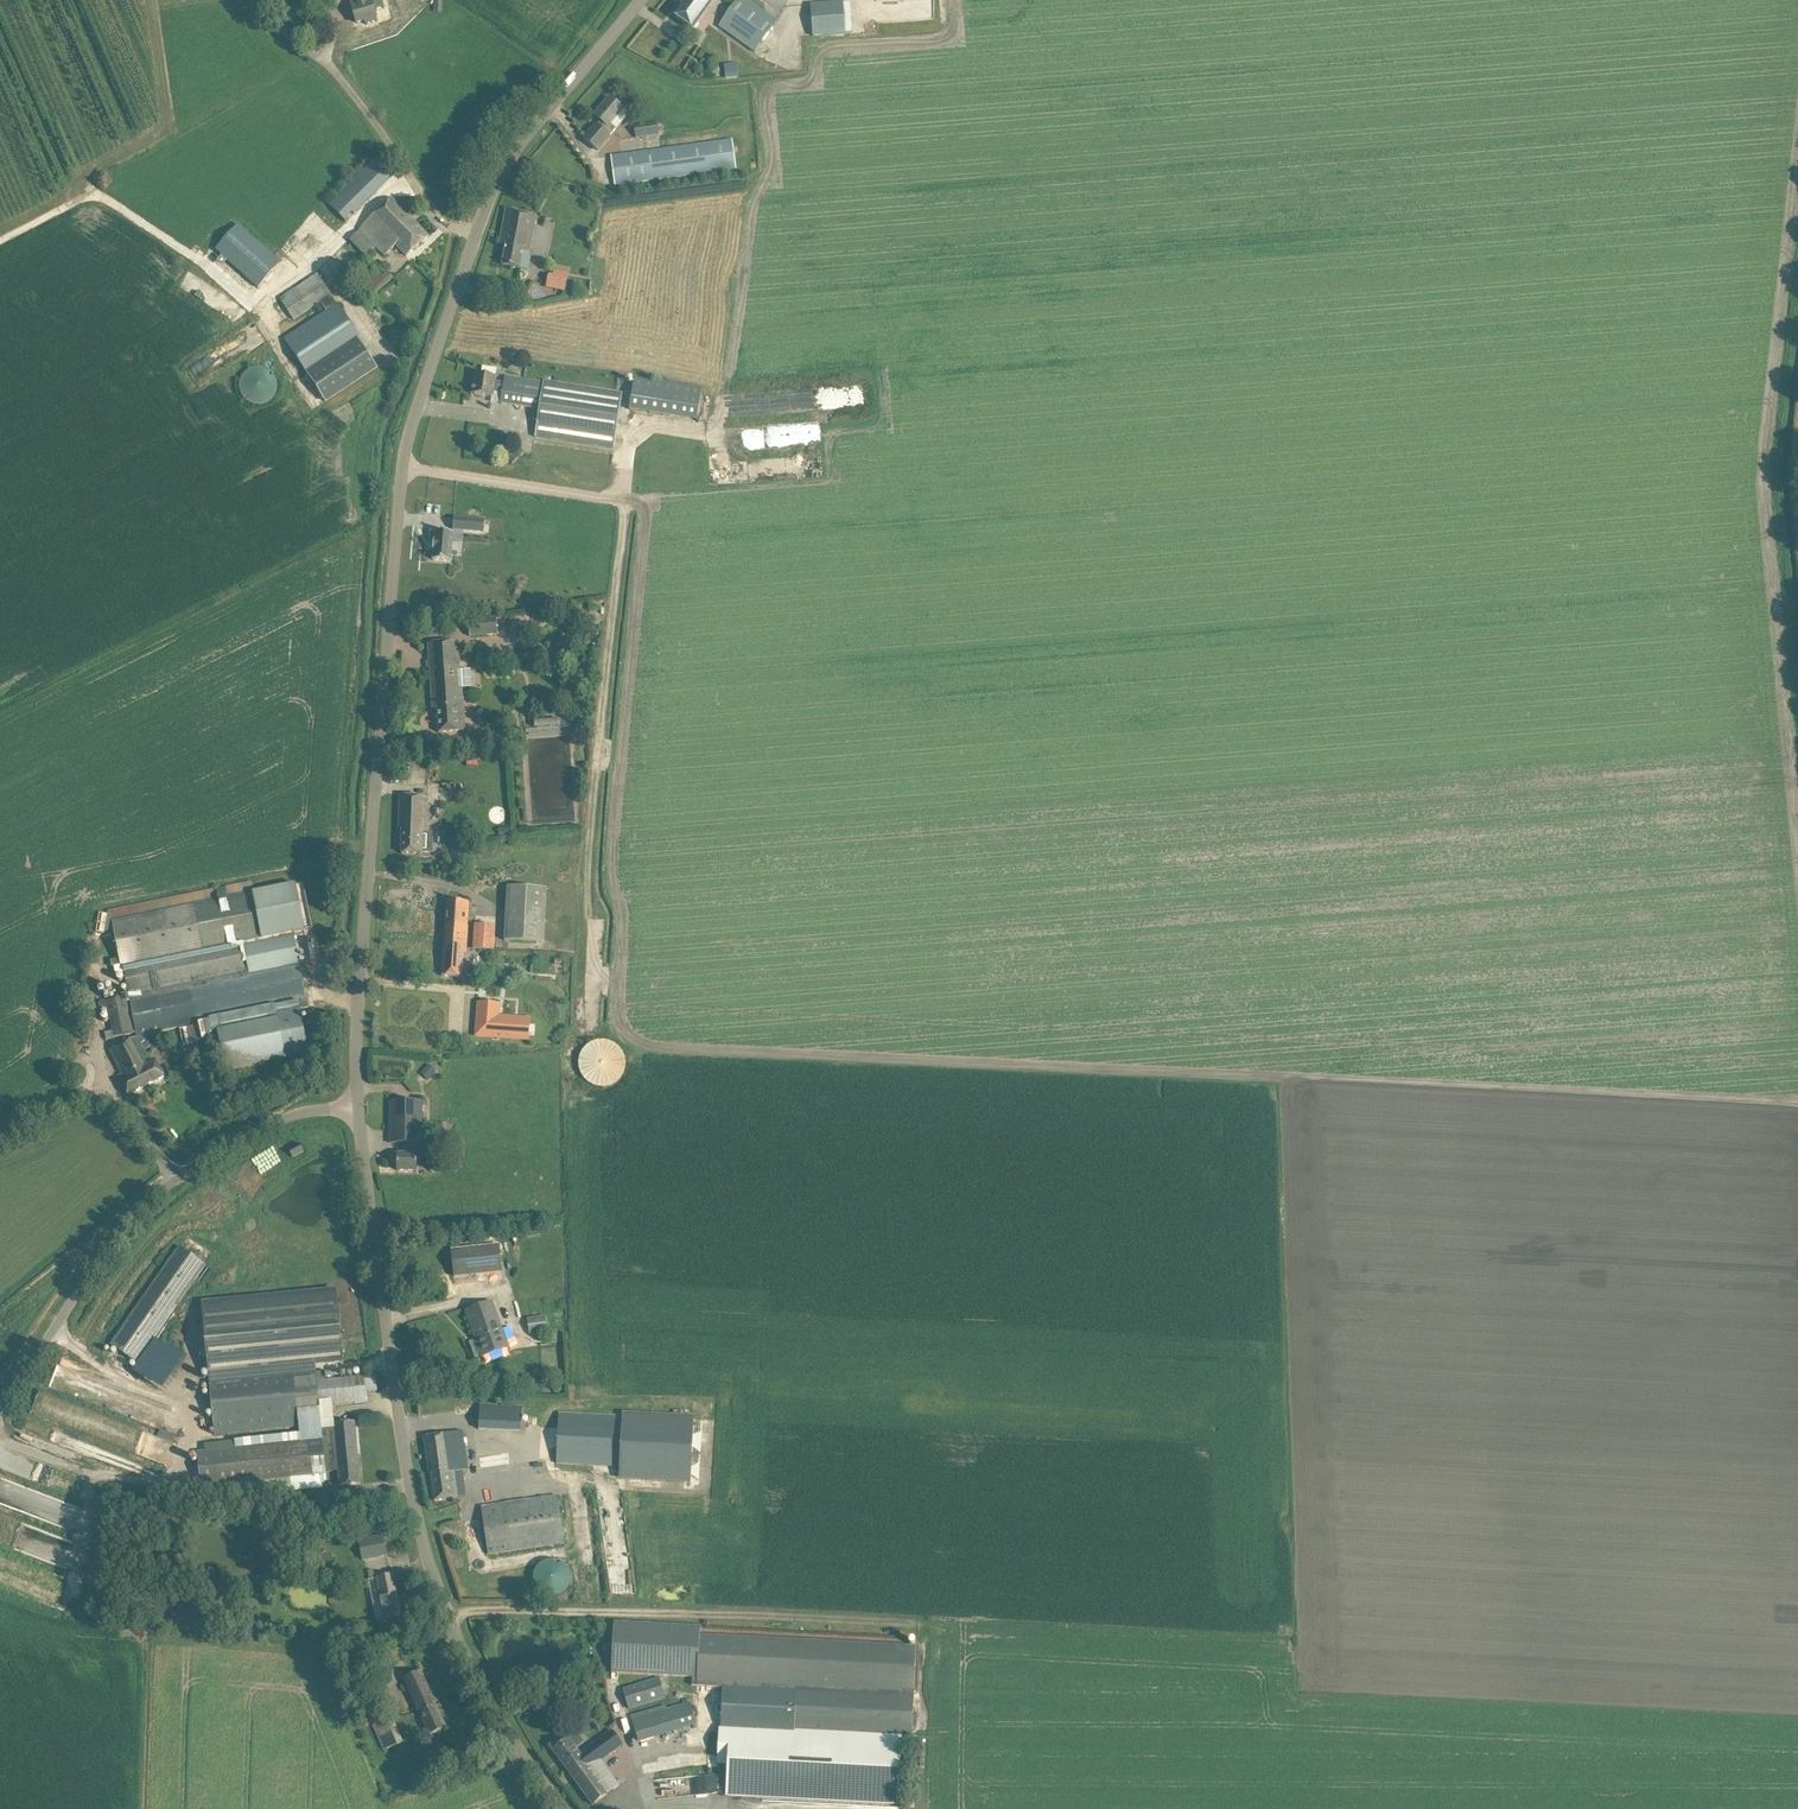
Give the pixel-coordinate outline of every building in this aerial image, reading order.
[(372,0),(355,0),(350,2),(357,23),(377,17),(372,0)] [(674,16),(693,29),(697,24),(714,0),(685,0),(674,16)] [(718,26),(755,53),(778,21),(748,0),(737,0),(718,26)] [(810,5),(813,37),(846,34),(843,2),(810,5)] [(727,78),(739,76),(737,62),(725,64),(727,78)] [(624,110),(619,105),(610,97),(601,107),(602,108),(596,115),(595,114),(595,115),(605,123),(600,128),(596,125),(584,138),(599,151),(612,137),(610,136),(616,128),(612,124),(624,110)] [(634,125),(636,138),(659,135),(657,122),(634,125)] [(736,169),(732,140),(612,156),(616,185),(736,169)] [(329,205),(346,222),(396,173),(379,156),(329,205)] [(350,239),(366,256),(376,246),(386,257),(397,246),(407,257),(429,236),(393,198),(350,239)] [(532,255),(530,255),(537,215),(506,209),(500,243),(506,244),(502,265),(520,269),(521,266),(529,268),(532,255)] [(216,250),(258,288),(282,262),(240,224),(216,250)] [(364,280),(376,293),(393,277),(385,269),(374,279),(370,275),(364,280)] [(548,288),(566,292),(570,273),(552,269),(548,288)] [(365,344),(331,293),(318,273),(280,299),(294,321),(321,303),(327,311),(284,339),(305,370),(325,401),(377,367),(362,346),(365,344)] [(276,378),(275,375),(273,374),(271,372),(267,369),(263,368),(260,367),(256,367),(253,368),(250,370),(246,372),(242,377),(240,382),(240,385),(240,390),(242,394),(245,399),(248,402),(253,405),(257,405),(262,405),(265,404),(269,403),(272,400),(276,395),(277,391),(278,388),(278,384),(277,381),(276,378)] [(493,391),(503,392),(504,383),(495,382),(496,371),(483,369),(482,375),(476,374),(474,385),(473,385),(472,386),(476,387),(475,394),(492,397),(493,391)] [(623,394),(505,376),(504,383),(503,392),(501,403),(539,409),(535,437),(614,450),(616,436),(623,394)] [(675,385),(634,379),(630,410),(670,416),(675,385)] [(454,518),(453,530),(464,531),(485,533),(486,521),(454,518)] [(434,550),(433,560),(451,562),(453,544),(454,533),(453,533),(436,531),(435,542),(434,542),(433,550),(434,550)] [(497,634),(496,618),(470,620),(471,637),(497,634)] [(437,708),(439,733),(465,731),(462,686),(471,686),(470,668),(460,669),(458,641),(428,643),(433,709),(437,708)] [(561,725),(561,720),(535,720),(535,727),(527,728),(527,737),(570,736),(569,725),(561,725)] [(429,797),(412,796),(401,796),(400,829),(403,829),(402,853),(422,854),(423,833),(427,833),(429,797)] [(129,995),(129,996),(129,999),(137,1036),(180,1027),(184,1045),(190,1044),(202,1041),(212,1030),(217,1029),(226,1070),(286,1057),(285,1055),(309,1051),(300,1008),(308,1007),(293,932),(305,929),(296,883),(257,891),(255,880),(110,910),(108,910),(108,914),(100,913),(97,931),(105,933),(114,929),(120,959),(117,960),(117,959),(111,960),(112,967),(115,966),(117,975),(125,973),(129,995)] [(547,889),(508,887),(505,940),(544,943),(547,889)] [(448,901),(444,945),(467,946),(467,948),(470,902),(448,901)] [(475,948),(494,949),(495,923),(476,923),(475,948)] [(444,945),(442,976),(462,978),(464,948),(467,948),(467,946),(444,945)] [(104,1033),(106,1040),(134,1033),(127,999),(129,999),(129,996),(99,1002),(101,1011),(108,1009),(113,1031),(104,1033)] [(500,1003),(478,1002),(475,1036),(529,1040),(530,1018),(499,1015),(500,1003)] [(110,1050),(124,1080),(122,1081),(129,1095),(139,1090),(164,1077),(155,1059),(151,1062),(138,1036),(120,1045),(110,1050)] [(594,1085),(596,1086),(601,1087),(604,1087),(608,1087),(612,1085),(617,1083),(619,1080),(622,1077),(624,1072),(626,1067),(626,1063),(626,1060),(624,1055),(621,1049),(619,1047),(612,1042),(609,1041),(605,1040),(600,1040),(596,1041),(593,1042),(590,1043),(586,1047),(583,1050),(581,1053),(580,1058),(579,1065),(580,1070),(582,1075),(587,1080),(591,1083),(594,1085)] [(204,1043),(194,1046),(196,1055),(207,1052),(204,1043)] [(429,1064),(422,1073),(430,1079),(437,1070),(429,1064)] [(391,1101),(391,1143),(404,1143),(413,1143),(422,1143),(422,1101),(391,1101)] [(398,1153),(398,1171),(417,1171),(417,1154),(413,1154),(413,1143),(404,1143),(404,1154),(398,1153)] [(289,1150),(293,1157),(304,1152),(300,1144),(289,1150)] [(499,1245),(452,1250),(455,1277),(502,1271),(499,1245)] [(206,1264),(190,1253),(181,1247),(111,1346),(136,1363),(206,1264)] [(202,1301),(210,1374),(293,1366),(315,1363),(316,1366),(343,1363),(337,1288),(202,1301)] [(466,1309),(482,1357),(510,1348),(503,1328),(501,1329),(492,1301),(466,1309)] [(527,1318),(529,1334),(548,1332),(546,1316),(527,1318)] [(315,1363),(293,1366),(298,1414),(320,1411),(319,1406),(317,1382),(316,1372),(316,1366),(315,1363)] [(293,1366),(210,1374),(216,1435),(299,1427),(298,1414),(293,1366)] [(323,1371),(316,1372),(317,1382),(319,1406),(367,1402),(365,1377),(324,1381),(323,1371)] [(38,1392),(31,1416),(115,1443),(122,1419),(38,1392)] [(479,1428),(521,1430),(522,1406),(480,1404),(479,1428)] [(560,1414),(558,1464),(622,1466),(622,1475),(693,1477),(694,1416),(623,1414),(623,1415),(560,1414)] [(198,1452),(202,1484),(209,1485),(209,1493),(238,1492),(251,1495),(323,1488),(322,1475),(321,1465),(340,1463),(339,1455),(358,1453),(355,1422),(322,1425),(323,1438),(198,1452)] [(175,1441),(177,1433),(160,1430),(159,1437),(175,1441)] [(424,1437),(429,1474),(431,1473),(435,1501),(457,1498),(453,1470),(467,1468),(462,1431),(424,1437)] [(321,1465),(322,1475),(340,1473),(342,1485),(361,1484),(358,1453),(339,1455),(340,1463),(321,1465)] [(507,1475),(479,1479),(483,1503),(511,1499),(507,1475)] [(482,1507),(489,1554),(564,1543),(557,1496),(482,1507)] [(383,1535),(358,1539),(362,1561),(387,1556),(383,1535)] [(329,1553),(322,1561),(327,1566),(335,1558),(329,1553)] [(544,1561),(542,1562),(540,1563),(538,1566),(535,1570),(534,1574),(534,1577),(534,1583),(535,1586),(537,1589),(538,1591),(541,1593),(543,1594),(546,1596),(548,1597),(551,1597),(554,1597),(558,1596),(562,1595),(564,1593),(567,1590),(569,1587),(570,1584),(571,1580),(571,1576),(570,1572),(568,1567),(565,1564),(563,1563),(561,1561),(557,1560),(555,1559),(551,1559),(547,1560),(544,1561)] [(393,1574),(377,1577),(385,1618),(401,1615),(393,1574)] [(916,1646),(701,1634),(702,1626),(614,1621),(612,1673),(692,1677),(692,1684),(724,1686),(721,1727),(719,1727),(717,1764),(727,1765),(726,1796),(898,1805),(902,1736),(912,1736),(916,1646)] [(402,1679),(405,1684),(401,1686),(404,1692),(408,1691),(420,1716),(421,1716),(430,1736),(447,1728),(420,1671),(402,1679)] [(623,1689),(629,1710),(666,1698),(659,1677),(623,1689)] [(406,1713),(401,1701),(395,1704),(400,1716),(406,1713)] [(674,1706),(682,1730),(697,1725),(690,1701),(674,1706)] [(376,1719),(375,1719),(378,1727),(386,1748),(398,1743),(393,1732),(389,1720),(387,1714),(385,1715),(376,1719)] [(593,1805),(619,1786),(601,1760),(622,1744),(612,1730),(579,1754),(565,1734),(549,1745),(593,1805)]
